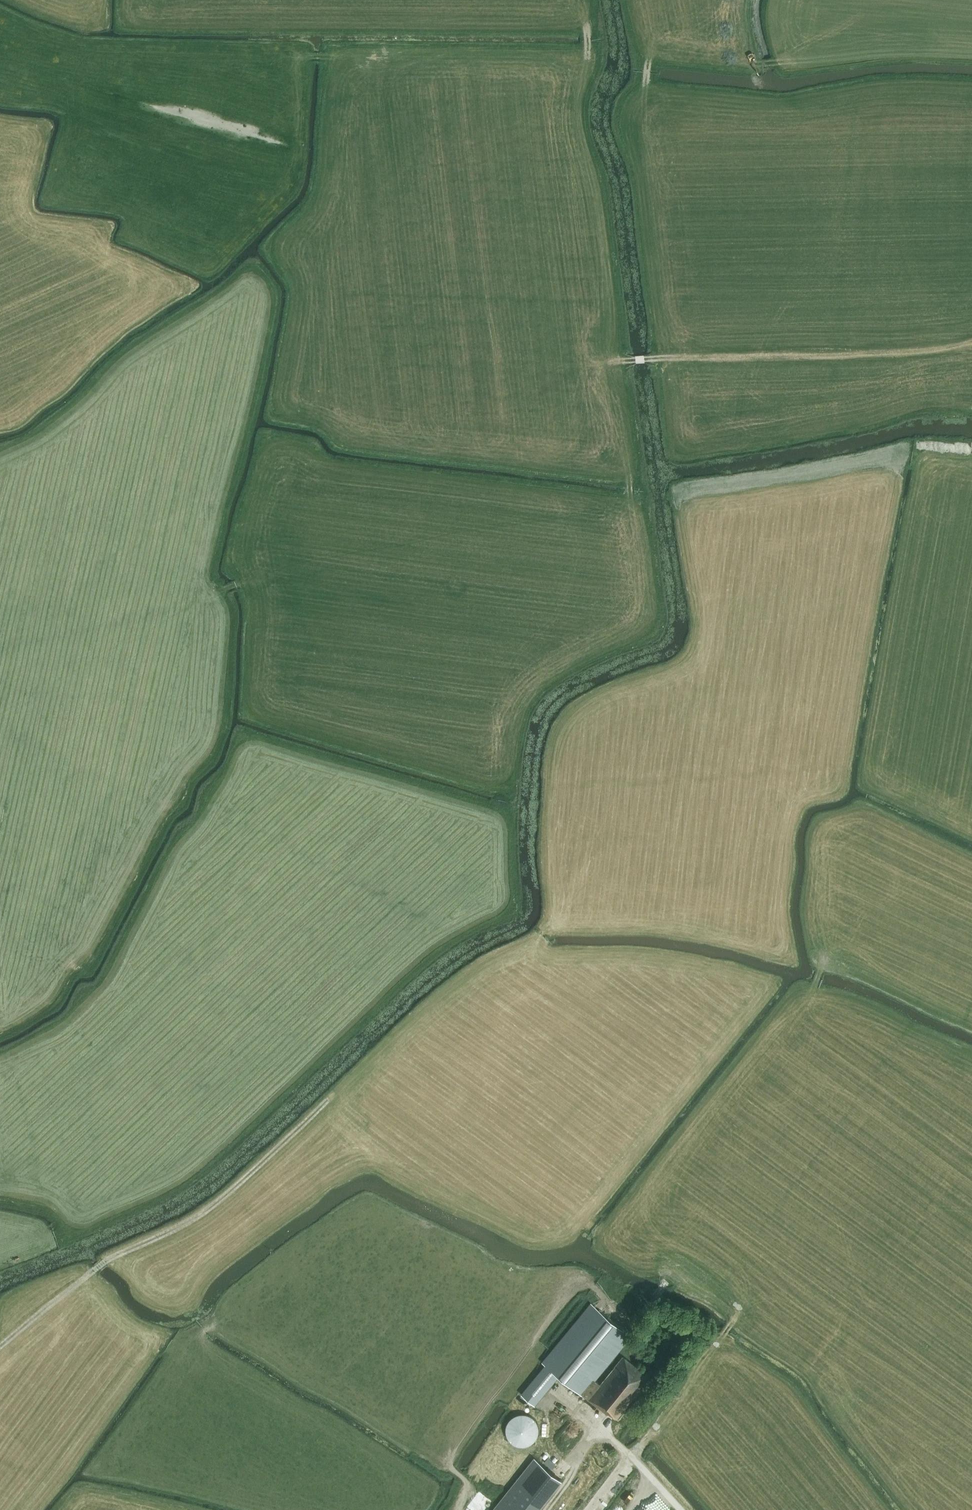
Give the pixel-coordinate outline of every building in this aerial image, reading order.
[(582,1394),(583,1394),(589,1399),(608,1414),(609,1413),(617,1419),(640,1390),(639,1389),(649,1376),(623,1356),(615,1366),(616,1366),(601,1385),(594,1380),(631,1335),(592,1303),(543,1362),(582,1394)] [(538,1432),(539,1429),(538,1426),(538,1424),(536,1421),(535,1419),(532,1417),(530,1415),(527,1414),(524,1413),(521,1413),(519,1414),(516,1415),(513,1416),(511,1418),(509,1420),(508,1423),(507,1425),(506,1428),(506,1431),(507,1434),(508,1437),(509,1439),(511,1441),(514,1443),(516,1445),(519,1445),(522,1446),(525,1446),(528,1445),(530,1444),(533,1442),(535,1440),(537,1438),(538,1435),(538,1432)] [(606,1466),(612,1459),(603,1451),(597,1458),(606,1466)] [(561,1479),(536,1459),(495,1509),(536,1509),(561,1479)]
